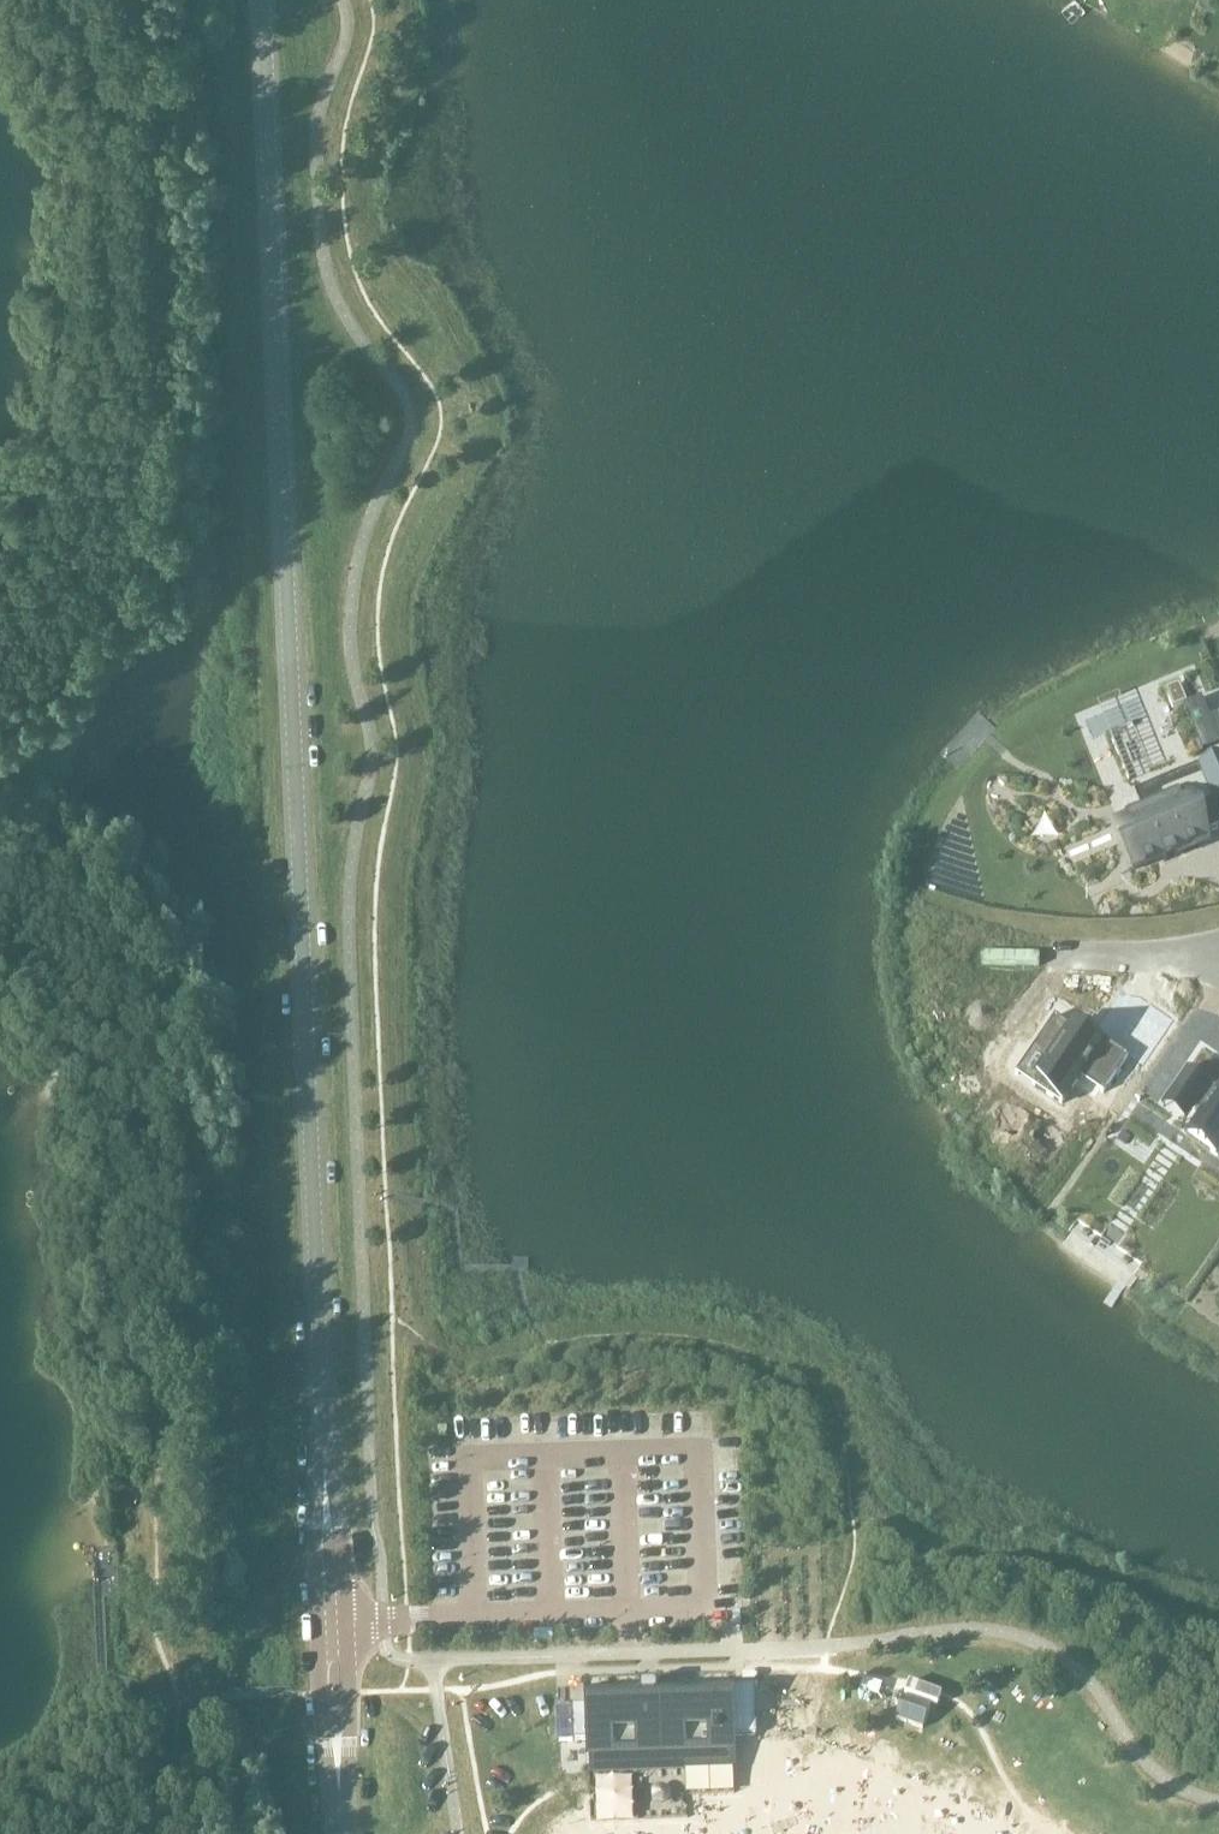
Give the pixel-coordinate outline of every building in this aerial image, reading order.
[(1116,823),(1134,867),(1121,873),(1122,875),(1162,858),(1164,862),(1166,861),(1165,857),(1173,854),(1174,858),(1177,856),(1175,853),(1205,841),(1192,810),(1218,799),(1218,757),(1211,760),(1215,770),(1159,793),(1161,798),(1141,806),(1143,812),(1116,823)] [(1056,1018),(1057,1018),(1055,1016),(1053,1018),(1054,1019),(1034,1049),(1049,1059),(1031,1084),(1061,1105),(1084,1070),(1105,1085),(1100,1092),(1102,1094),(1127,1057),(1125,1055),(1123,1058),(1091,1036),(1093,1033),(1091,1032),(1089,1035),(1073,1024),(1070,1028),(1056,1018)] [(1217,1156),(1218,1153),(1218,1086),(1215,1091),(1187,1072),(1188,1071),(1186,1069),(1169,1095),(1171,1097),(1172,1095),(1200,1114),(1186,1135),(1217,1156)] [(576,1532),(577,1552),(600,1551),(600,1531),(576,1532)] [(756,1735),(755,1686),(758,1686),(758,1684),(657,1687),(657,1684),(656,1684),(656,1688),(641,1689),(641,1685),(639,1685),(639,1688),(583,1689),(583,1691),(586,1691),(587,1706),(571,1707),(572,1741),(588,1740),(589,1773),(710,1769),(709,1736),(756,1735)] [(903,1696),(895,1719),(922,1728),(930,1705),(903,1696)]
